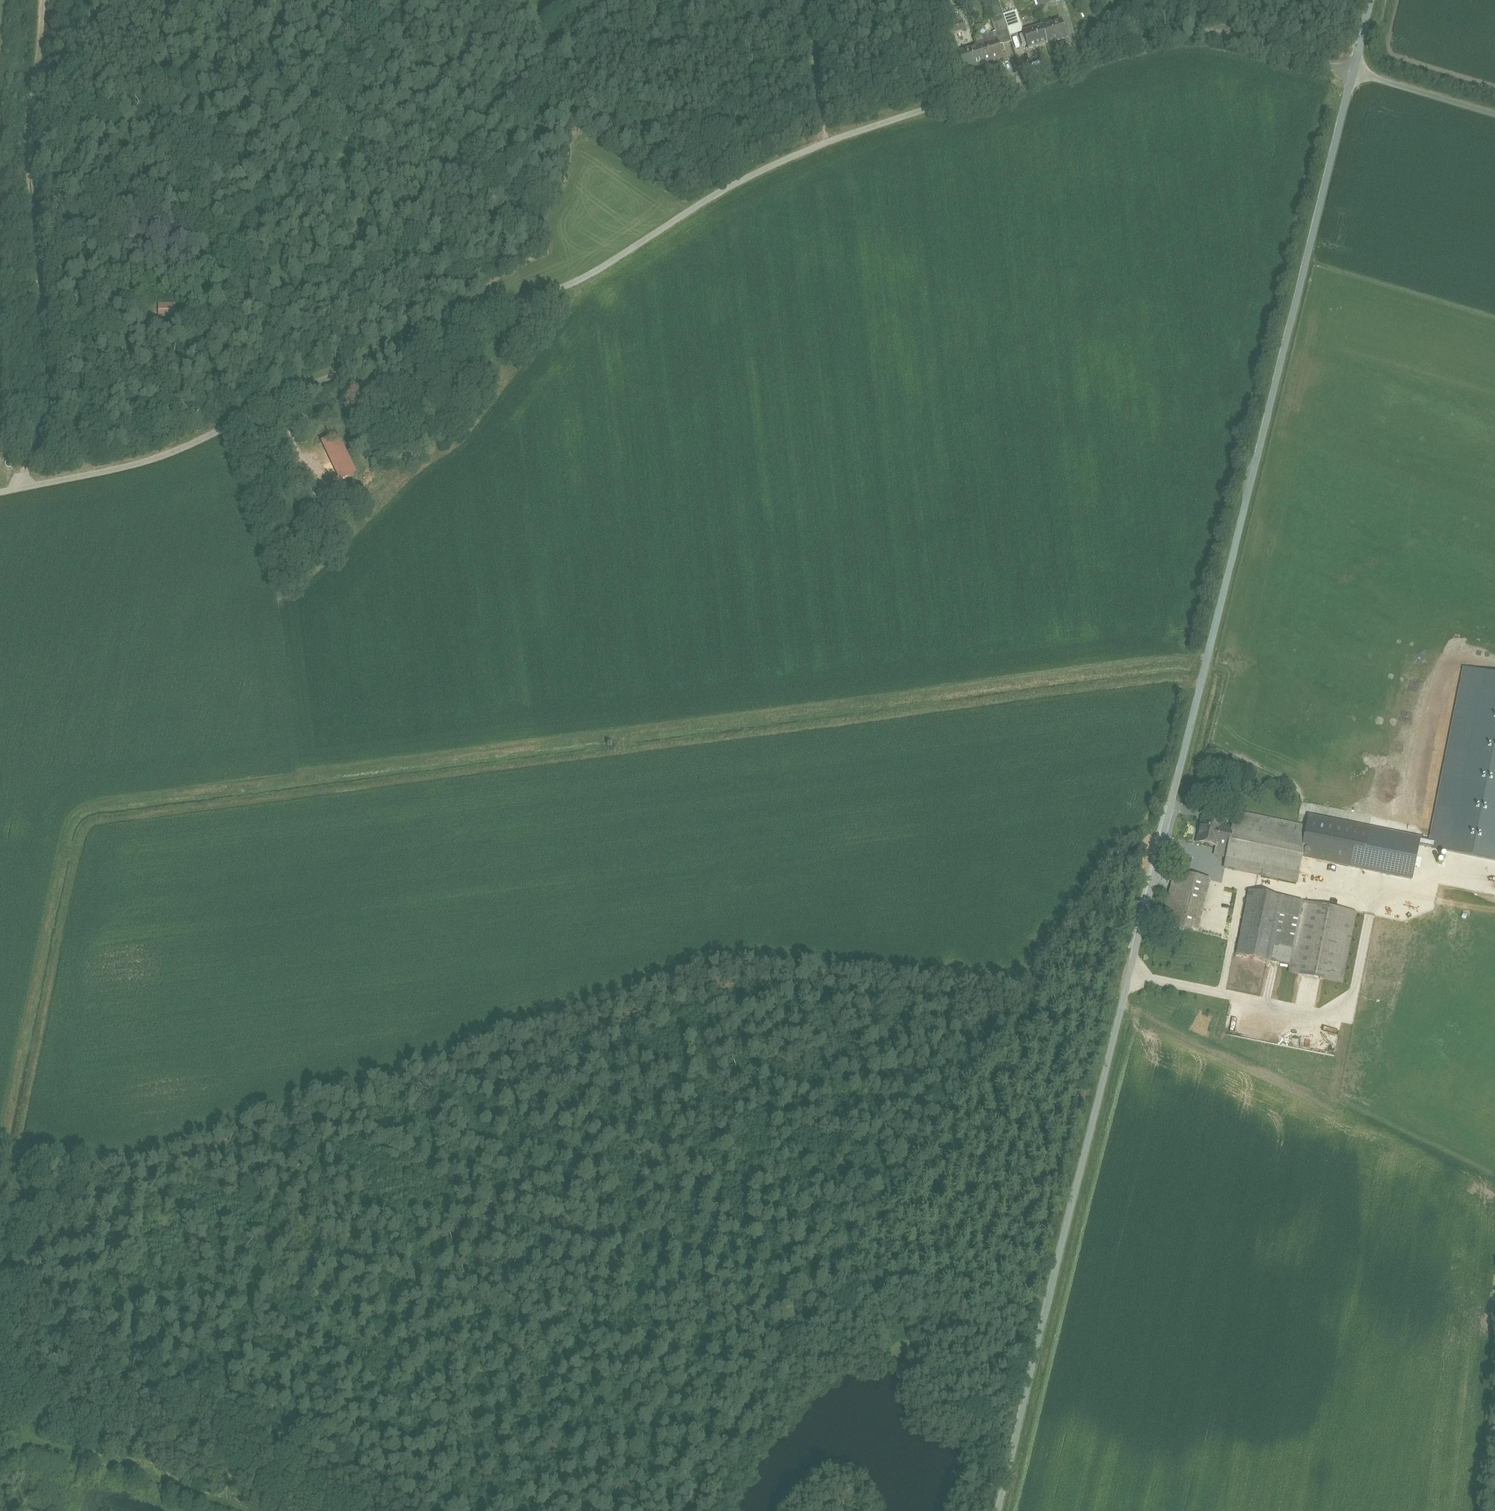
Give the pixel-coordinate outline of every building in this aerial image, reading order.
[(1039,13),(1059,8),(1056,0),(1039,0),(1036,1),(1039,13)] [(990,23),(995,37),(1021,28),(1016,14),(990,23)] [(947,27),(951,39),(967,34),(963,22),(947,27)] [(1023,34),(1029,53),(1068,41),(1062,22),(1023,34)] [(958,54),(964,73),(1003,61),(997,42),(958,54)] [(161,318),(178,317),(177,305),(160,306),(161,318)] [(343,437),(326,444),(346,485),(362,477),(343,437)] [(1494,847),(1494,673),(1470,668),(1437,835),(1494,847)] [(1231,857),(1230,864),(1301,878),(1305,858),(1412,879),(1420,838),(1310,816),(1309,824),(1239,810),(1235,829),(1222,827),(1223,820),(1208,817),(1203,842),(1221,845),(1219,854),(1231,857)] [(1179,859),(1165,923),(1202,931),(1214,878),(1192,873),(1194,862),(1179,859)] [(1357,911),(1253,889),(1240,950),(1291,961),(1288,973),(1342,985),(1357,911)]
